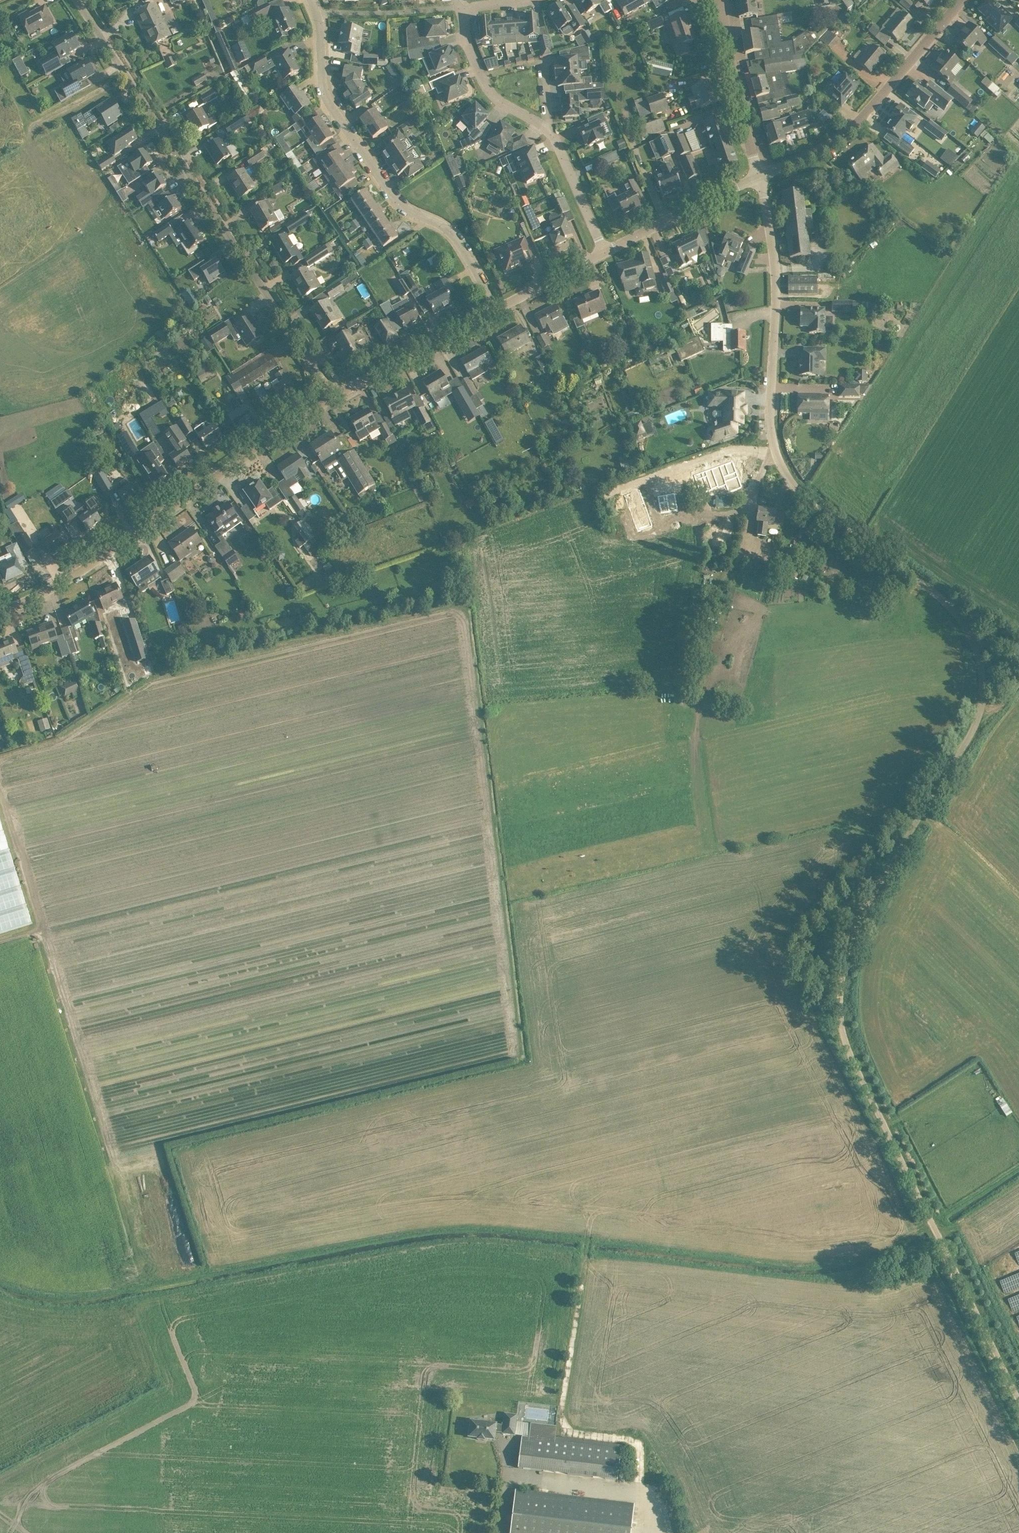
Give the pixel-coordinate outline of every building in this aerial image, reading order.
[(216,33),(221,31),(221,28),(209,0),(202,0),(216,33)] [(605,0),(579,0),(581,3),(587,13),(600,5),(605,13),(611,10),(605,0)] [(620,7),(624,16),(652,0),(616,0),(620,7)] [(739,18),(749,16),(757,15),(755,0),(737,0),(739,18)] [(848,9),(854,4),(850,0),(841,0),(848,9)] [(900,3),(908,10),(913,5),(913,4),(912,4),(908,0),(903,0),(900,3)] [(912,4),(913,4),(913,5),(918,9),(922,5),(917,0),(916,0),(912,4)] [(989,0),(988,0),(979,11),(986,17),(984,19),(999,33),(1000,32),(998,31),(1006,23),(1007,24),(1012,18),(1001,7),(999,9),(989,0)] [(585,26),(578,15),(573,7),(567,10),(563,3),(559,6),(558,5),(557,5),(556,5),(555,5),(554,6),(553,7),(552,8),(553,10),(548,12),(559,30),(562,33),(564,35),(565,35),(568,35),(569,35),(573,32),(574,34),(585,26)] [(151,46),(160,41),(171,36),(167,28),(174,25),(169,15),(162,18),(155,4),(135,14),(151,46)] [(252,23),(272,12),(267,4),(248,15),(252,23)] [(40,30),(45,28),(54,23),(45,6),(29,15),(28,12),(19,17),(24,26),(28,34),(39,28),(40,30)] [(290,17),(292,16),(289,8),(280,12),(271,16),(276,27),(272,28),(278,41),(290,35),(289,31),(295,29),(290,17)] [(876,38),(879,33),(888,41),(892,36),(897,40),(913,22),(903,13),(888,32),(883,28),(882,31),(874,24),(873,25),(870,23),(865,29),(876,38)] [(690,53),(687,43),(695,40),(686,14),(670,19),(667,14),(648,22),(652,31),(666,25),(677,58),(690,53)] [(526,18),(528,37),(539,36),(538,16),(526,17),(526,18)] [(778,25),(777,16),(751,20),(751,21),(754,20),(756,33),(742,35),(745,54),(754,52),(755,60),(764,59),(803,53),(819,40),(832,26),(829,22),(817,34),(815,32),(810,35),(806,30),(792,40),(792,42),(781,43),(778,25)] [(529,43),(528,37),(526,18),(514,19),(516,44),(529,43)] [(234,22),(236,28),(242,25),(240,19),(234,22)] [(505,45),(516,44),(514,19),(503,20),(505,45)] [(444,21),(442,22),(442,20),(435,20),(435,22),(426,23),(426,24),(418,24),(419,32),(413,32),(414,39),(407,40),(408,50),(408,52),(428,47),(428,39),(445,37),(445,30),(447,30),(446,24),(444,24),(444,21)] [(492,40),(491,21),(490,20),(479,21),(481,41),(492,40)] [(492,46),(505,45),(503,20),(491,21),(492,40),(492,46)] [(982,36),(976,31),(969,24),(954,39),(962,46),(968,51),(977,42),(981,46),(986,40),(982,36)] [(359,56),(362,40),(364,30),(342,26),(339,43),(345,45),(343,53),(359,56)] [(832,26),(819,40),(831,52),(841,41),(831,33),(835,28),(832,26)] [(589,29),(582,34),(587,43),(595,39),(589,29)] [(216,33),(215,33),(232,73),(239,70),(231,53),(223,35),(221,31),(216,33)] [(75,37),(73,36),(72,34),(71,35),(68,34),(65,36),(64,39),(53,45),(58,55),(56,57),(55,54),(40,62),(47,76),(62,67),(58,61),(61,59),(61,60),(70,55),(69,54),(80,48),(77,42),(77,40),(75,37)] [(544,57),(552,54),(548,37),(539,39),(544,57)] [(1018,58),(1012,53),(995,37),(989,44),(1006,59),(1011,65),(1018,58)] [(556,65),(554,66),(555,73),(580,71),(579,58),(589,57),(588,45),(580,47),(570,50),(571,58),(556,59),(556,65)] [(433,56),(432,53),(430,47),(428,47),(408,52),(409,58),(409,59),(410,59),(410,60),(411,61),(412,61),(413,61),(414,61),(426,59),(428,67),(429,69),(430,70),(431,71),(433,72),(435,72),(437,71),(442,69),(445,70),(448,69),(449,66),(455,64),(454,61),(456,60),(453,54),(451,55),(448,49),(433,56)] [(884,56),(876,49),(873,47),(865,56),(859,51),(855,56),(858,58),(856,60),(865,68),(870,63),(874,67),(884,56)] [(284,80),(290,76),(299,71),(291,57),(292,56),(288,49),(272,59),(284,80)] [(245,50),(236,54),(240,63),(249,59),(245,50)] [(958,63),(953,58),(945,52),(932,68),(950,83),(954,78),(949,74),(958,63)] [(401,53),(390,56),(392,64),(403,62),(401,53)] [(787,74),(786,72),(807,68),(803,53),(764,59),(750,62),(751,68),(748,69),(752,83),(787,74)] [(253,72),(268,64),(264,56),(249,65),(253,72)] [(364,65),(377,65),(377,56),(364,56),(364,65)] [(24,65),(20,57),(13,61),(17,69),(24,65)] [(176,64),(173,57),(166,60),(169,67),(176,64)] [(671,77),(674,65),(650,59),(647,71),(671,77)] [(88,64),(87,61),(68,71),(72,80),(60,87),(61,87),(55,91),(61,102),(81,91),(78,84),(94,75),(93,72),(94,71),(93,68),(91,66),(90,63),(88,64)] [(363,71),(354,69),(345,67),(342,79),(347,79),(345,85),(354,97),(350,99),(356,109),(372,99),(361,82),(363,71)] [(399,86),(401,84),(403,83),(394,70),(390,73),(399,86)] [(580,71),(555,73),(555,81),(558,81),(558,87),(568,86),(575,85),(576,91),(587,90),(592,90),(592,83),(591,78),(588,78),(581,79),(580,71)] [(448,103),(457,99),(466,95),(465,94),(467,93),(462,82),(461,83),(459,78),(457,79),(454,73),(445,77),(415,89),(418,96),(436,88),(439,94),(443,92),(448,103)] [(196,86),(207,79),(204,74),(193,80),(196,86)] [(758,105),(776,100),(797,94),(792,95),(787,74),(752,83),(756,98),(758,105)] [(859,86),(852,79),(845,74),(835,85),(833,83),(825,92),(834,100),(841,107),(859,86)] [(999,97),(1004,91),(988,77),(983,82),(999,97)] [(700,107),(707,105),(717,102),(710,82),(690,89),(694,97),(689,99),(690,103),(692,110),(700,107)] [(942,91),(939,88),(931,82),(926,88),(921,85),(919,88),(915,85),(907,96),(915,102),(923,108),(929,100),(943,111),(952,100),(941,91),(942,91)] [(978,107),(971,101),(953,85),(948,92),(966,108),(972,113),(978,107)] [(296,123),(305,117),(302,112),(311,105),(304,95),(301,97),(294,88),(280,97),(289,110),(290,110),(295,115),(292,117),(296,123)] [(592,90),(587,90),(588,101),(602,100),(609,99),(604,89),(603,89),(601,89),(592,90)] [(205,104),(217,97),(214,90),(201,98),(205,104)] [(566,99),(561,99),(562,106),(562,111),(563,118),(565,118),(566,121),(573,120),(572,117),(579,117),(579,115),(582,114),(581,107),(579,108),(578,102),(588,101),(587,90),(576,91),(565,92),(566,99)] [(652,115),(668,110),(663,94),(647,100),(652,115)] [(772,120),(779,118),(785,116),(784,112),(788,111),(789,115),(801,112),(797,94),(776,100),(777,104),(775,105),(759,109),(763,122),(772,120)] [(635,104),(639,115),(646,113),(642,101),(635,104)] [(474,107),(469,102),(458,113),(464,119),(460,122),(468,130),(468,131),(468,133),(470,134),(468,136),(474,142),(482,133),(477,128),(488,117),(483,112),(484,111),(479,105),(477,107),(476,105),(474,107)] [(81,114),(71,120),(78,131),(87,124),(88,126),(102,117),(108,126),(117,120),(116,119),(122,115),(114,103),(105,109),(102,104),(83,116),(81,114)] [(918,118),(909,111),(901,105),(890,119),(892,120),(886,128),(897,137),(892,143),(909,156),(914,149),(901,139),(907,131),(909,133),(915,124),(914,123),(918,118)] [(214,117),(209,119),(202,108),(200,109),(196,112),(188,116),(186,114),(182,116),(182,117),(183,117),(186,115),(187,117),(191,123),(197,133),(208,127),(209,128),(218,124),(214,117)] [(831,116),(824,109),(817,116),(823,123),(831,116)] [(367,129),(381,119),(375,110),(368,114),(360,119),(367,129)] [(825,127),(819,119),(811,110),(808,111),(795,115),(774,122),(773,122),(763,125),(770,146),(786,141),(784,134),(813,125),(814,130),(825,127)] [(245,113),(223,126),(229,135),(250,121),(245,113)] [(603,138),(605,137),(599,123),(606,120),(603,113),(587,120),(590,126),(579,131),(582,138),(580,139),(583,145),(585,144),(585,146),(588,145),(589,146),(596,143),(597,145),(603,142),(603,140),(603,138)] [(308,140),(326,127),(319,117),(311,123),(307,116),(305,117),(296,123),(301,130),(306,127),(310,132),(305,136),(308,140)] [(711,146),(730,140),(722,116),(703,123),(711,146)] [(373,139),(381,133),(388,129),(381,119),(367,129),(373,139)] [(662,119),(638,127),(642,138),(665,130),(662,119)] [(942,141),(947,135),(930,121),(925,128),(942,141)] [(978,122),(971,132),(978,137),(985,128),(978,122)] [(400,127),(404,133),(409,130),(405,124),(400,127)] [(505,147),(513,151),(527,145),(523,136),(513,140),(510,138),(514,132),(511,130),(512,128),(505,124),(504,126),(500,124),(489,142),(503,150),(505,147)] [(290,127),(274,138),(279,144),(286,139),(285,137),(291,134),(290,127)] [(316,141),(320,147),(333,137),(326,127),(308,140),(311,144),(316,141)] [(127,147),(126,146),(137,139),(131,128),(112,140),(117,147),(112,151),(115,155),(127,147)] [(691,151),(700,149),(695,130),(687,132),(691,151)] [(390,164),(407,153),(400,142),(404,139),(399,131),(384,141),(388,148),(382,152),(390,164)] [(671,140),(678,157),(690,152),(683,135),(671,140)] [(667,136),(649,143),(653,152),(658,150),(662,158),(674,153),(667,136)] [(217,142),(208,147),(214,156),(213,157),(218,165),(226,159),(230,157),(231,158),(239,153),(233,144),(227,148),(221,139),(220,139),(217,142)] [(68,140),(59,146),(67,159),(76,153),(68,140)] [(711,146),(720,172),(739,165),(730,140),(711,146)] [(323,174),(342,161),(339,157),(344,154),(338,144),(327,151),(314,161),(317,165),(323,174)] [(898,164),(897,162),(890,154),(884,160),(877,151),(875,153),(870,147),(848,164),(862,181),(868,176),(866,174),(875,166),(883,176),(891,169),(893,171),(900,166),(898,164)] [(526,149),(506,158),(509,165),(515,162),(518,167),(520,166),(527,183),(544,176),(539,164),(538,165),(535,157),(530,159),(526,149)] [(945,152),(940,159),(950,167),(959,158),(948,149),(945,152)] [(128,162),(118,168),(122,174),(129,185),(146,174),(143,169),(146,167),(153,163),(145,150),(128,161),(128,162)] [(250,166),(265,156),(260,150),(246,159),(250,166)] [(286,155),(296,170),(301,166),(292,150),(286,155)] [(617,151),(602,156),(605,165),(620,160),(617,151)] [(409,178),(417,172),(423,168),(418,160),(414,163),(407,153),(390,164),(398,175),(404,171),(409,178)] [(445,157),(454,177),(461,174),(458,168),(460,168),(464,166),(465,162),(463,159),(460,157),(457,158),(455,159),(452,154),(445,157)] [(112,155),(98,164),(102,171),(116,162),(112,155)] [(680,161),(688,180),(700,175),(692,156),(680,161)] [(330,183),(353,167),(350,163),(346,166),(342,161),(323,174),(330,183)] [(922,168),(935,178),(940,170),(927,161),(922,168)] [(674,171),(672,172),(669,164),(661,167),(665,177),(656,181),(655,179),(657,184),(655,185),(658,192),(660,192),(662,196),(681,188),(674,171)] [(348,192),(350,190),(358,184),(351,175),(356,171),(353,167),(330,183),(336,192),(344,187),(348,192)] [(240,198),(249,193),(256,188),(244,170),(238,173),(230,179),(237,190),(235,191),(240,198)] [(837,180),(842,176),(838,172),(834,175),(837,180)] [(148,192),(136,199),(143,209),(149,205),(160,198),(165,194),(162,189),(166,186),(164,182),(165,182),(160,173),(147,181),(143,184),(148,191),(148,192)] [(456,179),(461,189),(467,187),(462,176),(456,179)] [(311,191),(317,186),(314,181),(307,186),(311,191)] [(639,191),(635,182),(634,181),(623,186),(627,194),(617,199),(615,194),(608,198),(614,211),(615,211),(615,210),(621,207),(624,214),(640,206),(634,194),(639,191)] [(273,195),(284,188),(280,183),(270,189),(273,195)] [(358,210),(372,200),(364,188),(360,191),(361,193),(351,200),(358,210)] [(564,197),(562,198),(559,190),(553,193),(557,201),(562,214),(559,216),(558,215),(556,214),(554,214),(553,214),(551,215),(550,216),(549,218),(549,219),(550,220),(552,225),(551,225),(554,232),(549,234),(551,237),(554,246),(566,241),(565,239),(572,236),(567,223),(563,214),(570,211),(564,197)] [(813,229),(811,220),(810,210),(805,211),(803,191),(783,193),(790,258),(810,255),(807,229),(813,229)] [(160,198),(149,205),(153,211),(158,208),(166,219),(182,208),(175,196),(164,203),(160,198)] [(526,197),(518,200),(521,208),(529,205),(526,197)] [(280,209),(275,212),(268,200),(259,205),(250,210),(262,231),(285,217),(280,209)] [(364,219),(381,207),(378,203),(376,205),(372,200),(358,210),(364,219)] [(370,228),(385,219),(381,213),(384,212),(381,207),(364,219),(370,228)] [(309,220),(308,217),(311,215),(308,211),(305,213),(286,226),(290,233),(309,220)] [(377,238),(394,226),(391,222),(389,224),(385,219),(370,228),(377,238)] [(349,230),(358,223),(355,220),(350,223),(352,226),(348,229),(349,230)] [(191,221),(177,230),(184,242),(181,244),(189,256),(199,249),(197,246),(204,242),(191,221)] [(351,233),(355,230),(360,227),(358,223),(349,230),(351,233)] [(168,225),(154,234),(159,242),(173,233),(168,225)] [(383,248),(390,243),(398,238),(394,232),(397,231),(394,226),(377,238),(383,248)] [(705,249),(701,241),(696,232),(689,236),(690,237),(674,245),(678,254),(673,257),(679,269),(693,262),(691,258),(698,254),(699,256),(706,252),(705,249)] [(296,245),(293,247),(286,235),(281,238),(272,243),(284,264),(292,259),(295,264),(303,259),(296,245)] [(734,264),(738,254),(743,242),(727,236),(725,240),(722,239),(719,246),(712,243),(714,253),(717,263),(723,266),(725,260),(734,264)] [(530,251),(524,238),(512,243),(513,247),(508,249),(506,252),(497,256),(500,263),(504,264),(507,271),(524,264),(524,265),(527,264),(523,254),(530,251)] [(329,254),(329,253),(334,250),(330,244),(325,247),(324,247),(305,259),(310,266),(329,254)] [(656,284),(650,264),(648,254),(635,257),(636,260),(617,265),(620,275),(622,284),(623,284),(624,291),(643,287),(644,289),(647,290),(654,287),(656,284)] [(663,266),(668,264),(665,257),(660,260),(663,266)] [(743,257),(737,272),(745,275),(751,260),(743,257)] [(216,277),(224,272),(216,260),(207,266),(204,261),(188,271),(194,281),(204,274),(210,284),(217,279),(216,277)] [(354,263),(344,264),(345,271),(355,271),(354,263)] [(312,271),(308,273),(306,268),(292,277),(303,297),(312,291),(317,288),(322,286),(312,271)] [(668,278),(673,275),(670,268),(665,271),(667,275),(668,277),(668,278)] [(409,275),(403,279),(411,292),(417,302),(418,303),(418,302),(422,300),(423,300),(423,299),(427,297),(428,297),(427,296),(422,288),(419,289),(409,275)] [(668,278),(668,277),(667,275),(659,278),(667,295),(675,292),(668,278)] [(788,294),(798,294),(818,294),(817,277),(788,277),(788,294)] [(403,279),(396,285),(403,297),(411,292),(403,279)] [(427,300),(432,310),(434,314),(454,304),(448,293),(452,290),(446,279),(437,284),(436,285),(440,293),(427,300)] [(348,285),(347,283),(345,280),(340,283),(326,291),(331,298),(344,290),(343,288),(348,285)] [(606,310),(602,301),(598,291),(574,301),(582,319),(606,310)] [(198,301),(194,295),(188,299),(185,292),(182,294),(189,307),(198,301)] [(324,329),(337,321),(344,317),(337,306),(333,308),(328,299),(311,310),(324,329)] [(407,299),(391,307),(396,316),(398,315),(405,329),(420,321),(413,307),(409,300),(408,301),(407,299)] [(852,312),(852,302),(832,302),(832,312),(852,312)] [(703,304),(686,313),(689,319),(706,310),(703,304)] [(564,317),(562,318),(556,307),(545,313),(545,311),(537,316),(541,324),(543,328),(545,327),(548,333),(552,330),(553,332),(554,331),(554,333),(561,330),(562,331),(569,327),(564,317)] [(825,309),(810,309),(800,309),(800,326),(809,326),(809,333),(826,333),(826,317),(825,317),(825,309)] [(237,324),(234,326),(242,339),(247,346),(254,341),(257,342),(261,340),(261,337),(263,336),(251,316),(242,321),(237,324)] [(382,329),(377,333),(386,346),(398,338),(387,320),(379,324),(382,329)] [(224,323),(208,333),(214,344),(219,352),(222,350),(217,343),(231,334),(228,330),(224,324),(224,323)] [(724,324),(712,325),(712,341),(724,341),(724,351),(731,351),(735,351),(745,351),(745,333),(733,333),(724,333),(724,326),(724,324)] [(520,326),(498,339),(503,348),(507,355),(530,342),(525,335),(520,326)] [(357,342),(364,338),(359,329),(351,333),(350,331),(334,340),(335,341),(328,345),(332,352),(339,348),(343,355),(340,357),(343,364),(350,361),(351,363),(361,358),(360,355),(363,353),(357,342)] [(682,344),(691,340),(688,332),(679,336),(682,344)] [(537,338),(543,348),(549,345),(544,334),(537,338)] [(677,352),(681,361),(704,351),(704,349),(698,337),(695,338),(693,339),(691,340),(682,344),(675,348),(677,352)] [(204,348),(211,344),(208,338),(201,342),(204,348)] [(492,362),(489,357),(484,348),(462,361),(469,373),(473,380),(488,371),(485,366),(492,362)] [(630,349),(628,355),(634,357),(636,351),(630,349)] [(825,361),(825,349),(804,349),(804,358),(800,358),(799,375),(809,375),(820,375),(820,361),(825,361)] [(260,355),(232,373),(242,388),(278,365),(270,353),(262,358),(260,355)] [(651,365),(664,359),(661,353),(648,359),(651,365)] [(542,355),(536,359),(542,369),(548,365),(542,355)] [(207,361),(193,368),(198,379),(213,371),(207,361)] [(273,389),(275,392),(281,400),(295,391),(288,379),(292,377),(286,369),(278,374),(276,375),(281,384),(273,389)] [(867,381),(867,370),(858,370),(858,372),(856,372),(855,379),(858,379),(858,381),(867,381)] [(450,389),(445,380),(440,371),(423,381),(431,395),(436,403),(446,397),(443,393),(450,389)] [(232,373),(226,377),(228,380),(235,392),(242,388),(232,373)] [(599,377),(594,379),(596,386),(602,383),(599,377)] [(467,379),(460,383),(463,387),(472,402),(475,407),(476,409),(483,405),(480,401),(476,394),(467,379)] [(859,397),(860,385),(840,384),(839,396),(859,397)] [(703,392),(700,385),(693,388),(696,395),(703,392)] [(463,387),(452,393),(464,413),(475,407),(472,402),(463,387)] [(269,397),(265,389),(259,392),(263,400),(269,397)] [(415,406),(411,399),(406,390),(398,394),(399,397),(386,403),(391,414),(384,418),(389,429),(411,418),(406,410),(415,406)] [(743,407),(744,393),(724,392),(724,395),(709,394),(708,406),(723,407),(723,424),(716,426),(716,425),(714,425),(714,427),(712,427),(710,429),(708,432),(708,435),(709,438),(711,440),(714,441),(717,440),(737,434),(737,425),(743,425),(743,414),(745,414),(745,407),(743,407)] [(828,414),(828,395),(798,395),(798,414),(828,414)] [(252,418),(247,410),(245,407),(239,398),(233,402),(238,411),(229,417),(236,428),(252,418)] [(427,433),(435,428),(423,408),(414,413),(421,427),(423,426),(427,433)] [(148,428),(152,426),(157,422),(147,409),(139,416),(148,428)] [(368,410),(351,420),(356,429),(357,432),(355,433),(360,441),(370,436),(368,432),(365,428),(375,423),(368,410)] [(642,418),(647,416),(645,412),(641,414),(640,410),(632,413),(634,416),(632,416),(633,420),(641,416),(642,418)] [(185,436),(193,431),(185,418),(178,423),(185,436)] [(222,438),(216,430),(209,420),(204,424),(194,430),(199,437),(206,448),(222,438)] [(637,438),(655,433),(652,421),(633,426),(637,438)] [(390,446),(396,442),(385,424),(379,427),(390,446)] [(178,468),(191,459),(183,447),(181,444),(187,440),(177,426),(163,435),(175,453),(170,456),(172,459),(178,468)] [(118,438),(125,450),(130,459),(139,454),(127,433),(118,438)] [(331,433),(311,445),(317,454),(322,462),(326,469),(338,461),(358,495),(376,485),(360,459),(354,450),(346,456),(331,433)] [(353,435),(348,438),(353,446),(358,442),(353,435)] [(165,461),(165,460),(164,459),(158,450),(152,454),(152,453),(139,461),(154,484),(167,476),(159,464),(165,461)] [(306,467),(303,463),(297,454),(278,467),(286,479),(283,481),(288,490),(299,483),(293,475),(297,473),(302,480),(308,476),(303,469),(306,467)] [(623,473),(639,469),(636,458),(628,461),(627,459),(620,462),(623,473)] [(732,460),(694,474),(701,493),(713,489),(712,488),(717,486),(718,487),(726,484),(729,491),(742,486),(732,460)] [(101,470),(94,474),(105,493),(112,489),(101,470)] [(122,486),(116,490),(120,496),(126,504),(139,495),(133,487),(132,485),(131,485),(126,478),(126,479),(120,482),(122,486)] [(283,501),(279,496),(273,488),(268,492),(259,480),(243,491),(253,505),(251,506),(252,507),(254,506),(257,510),(265,504),(270,511),(283,501)] [(10,509),(26,500),(21,493),(4,504),(8,509),(9,508),(10,509)] [(630,493),(624,495),(637,531),(652,525),(644,502),(634,506),(630,493)] [(675,493),(658,496),(661,512),(678,509),(675,493)] [(102,507),(97,501),(93,495),(82,503),(85,506),(76,513),(70,506),(60,513),(67,524),(78,517),(88,530),(101,521),(95,512),(102,507)] [(304,509),(295,497),(288,502),(289,502),(287,503),(287,505),(293,514),(295,514),(296,513),(297,514),(298,513),(300,518),(306,513),(304,509)] [(468,509),(475,504),(472,499),(464,503),(468,509)] [(215,512),(206,518),(216,532),(215,533),(218,538),(227,532),(224,528),(238,518),(233,511),(228,503),(219,509),(218,508),(217,508),(214,510),(214,511),(215,512)] [(248,504),(241,508),(253,526),(260,522),(248,504)] [(18,522),(10,509),(9,508),(8,509),(5,512),(10,520),(7,522),(9,526),(13,524),(18,522)] [(784,515),(775,513),(775,511),(759,509),(757,522),(759,522),(758,534),(767,536),(768,525),(773,525),(774,523),(783,525),(784,515)] [(317,544),(313,539),(313,538),(302,521),(294,526),(302,537),(295,541),(300,548),(304,545),(307,551),(317,544)] [(59,533),(53,525),(53,524),(47,528),(53,536),(43,542),(51,554),(64,545),(57,534),(59,533)] [(200,539),(197,536),(192,528),(169,544),(175,552),(177,555),(181,560),(191,553),(197,548),(196,546),(202,542),(200,539)] [(24,534),(16,539),(25,553),(34,548),(24,534)] [(239,560),(233,551),(225,540),(215,547),(229,567),(239,560)] [(17,565),(16,562),(18,561),(13,551),(0,557),(0,559),(2,563),(0,564),(0,566),(2,571),(7,580),(21,573),(17,565)] [(159,571),(155,565),(149,557),(128,572),(137,586),(141,594),(148,589),(147,579),(159,571)] [(171,581),(184,572),(177,562),(165,571),(171,581)] [(167,595),(173,592),(168,579),(161,582),(167,595)] [(112,604),(123,599),(116,584),(115,585),(116,586),(105,591),(105,589),(97,593),(101,602),(105,610),(113,606),(112,604)] [(121,603),(127,617),(135,614),(130,600),(121,603)] [(86,601),(65,612),(70,621),(73,625),(73,626),(74,626),(93,615),(94,614),(91,609),(86,601)] [(135,620),(125,623),(134,654),(135,653),(134,651),(145,648),(137,622),(136,623),(135,620)] [(55,632),(52,622),(45,624),(45,627),(28,633),(31,643),(33,647),(56,639),(61,652),(62,657),(70,654),(69,649),(66,642),(65,642),(65,641),(63,636),(64,636),(64,635),(57,637),(55,632)] [(101,622),(91,625),(95,639),(105,636),(103,630),(101,622)] [(188,634),(185,624),(178,627),(181,636),(188,634)] [(69,649),(70,654),(71,654),(74,662),(79,660),(76,652),(79,651),(74,639),(66,641),(65,641),(65,642),(66,642),(69,649)] [(16,649),(12,641),(2,645),(1,643),(0,643),(0,668),(10,664),(8,661),(14,658),(13,654),(17,652),(16,649)] [(28,656),(20,659),(26,676),(34,673),(30,663),(28,656)] [(75,680),(61,687),(65,696),(72,693),(74,697),(81,693),(75,680)] [(27,695),(35,692),(33,686),(25,688),(27,695)] [(48,718),(39,720),(42,731),(51,728),(48,718)] [(13,863),(9,850),(5,838),(0,839),(0,867),(13,863)] [(0,874),(0,887),(16,883),(13,870),(0,874)] [(15,896),(12,884),(0,887),(0,900),(15,896)] [(0,907),(0,935),(32,927),(29,911),(28,911),(25,901),(0,907)] [(469,1437),(478,1438),(494,1440),(495,1431),(503,1432),(502,1433),(514,1435),(517,1415),(505,1413),(504,1424),(471,1420),(469,1437)] [(617,1480),(621,1445),(555,1437),(557,1424),(531,1421),(530,1434),(522,1433),(518,1468),(617,1480)] [(515,1491),(510,1532),(631,1532),(634,1506),(515,1491)]
